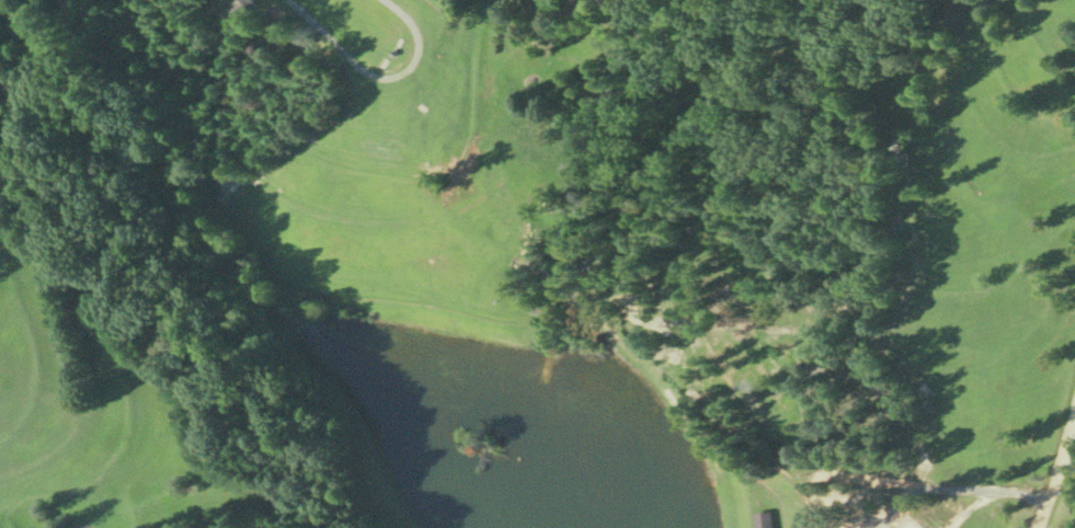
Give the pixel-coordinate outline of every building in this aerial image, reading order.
[(232,28),(256,4),(252,0),(233,0),(219,14),(232,28)] [(754,527),(769,527),(769,511),(754,511),(754,527)]
